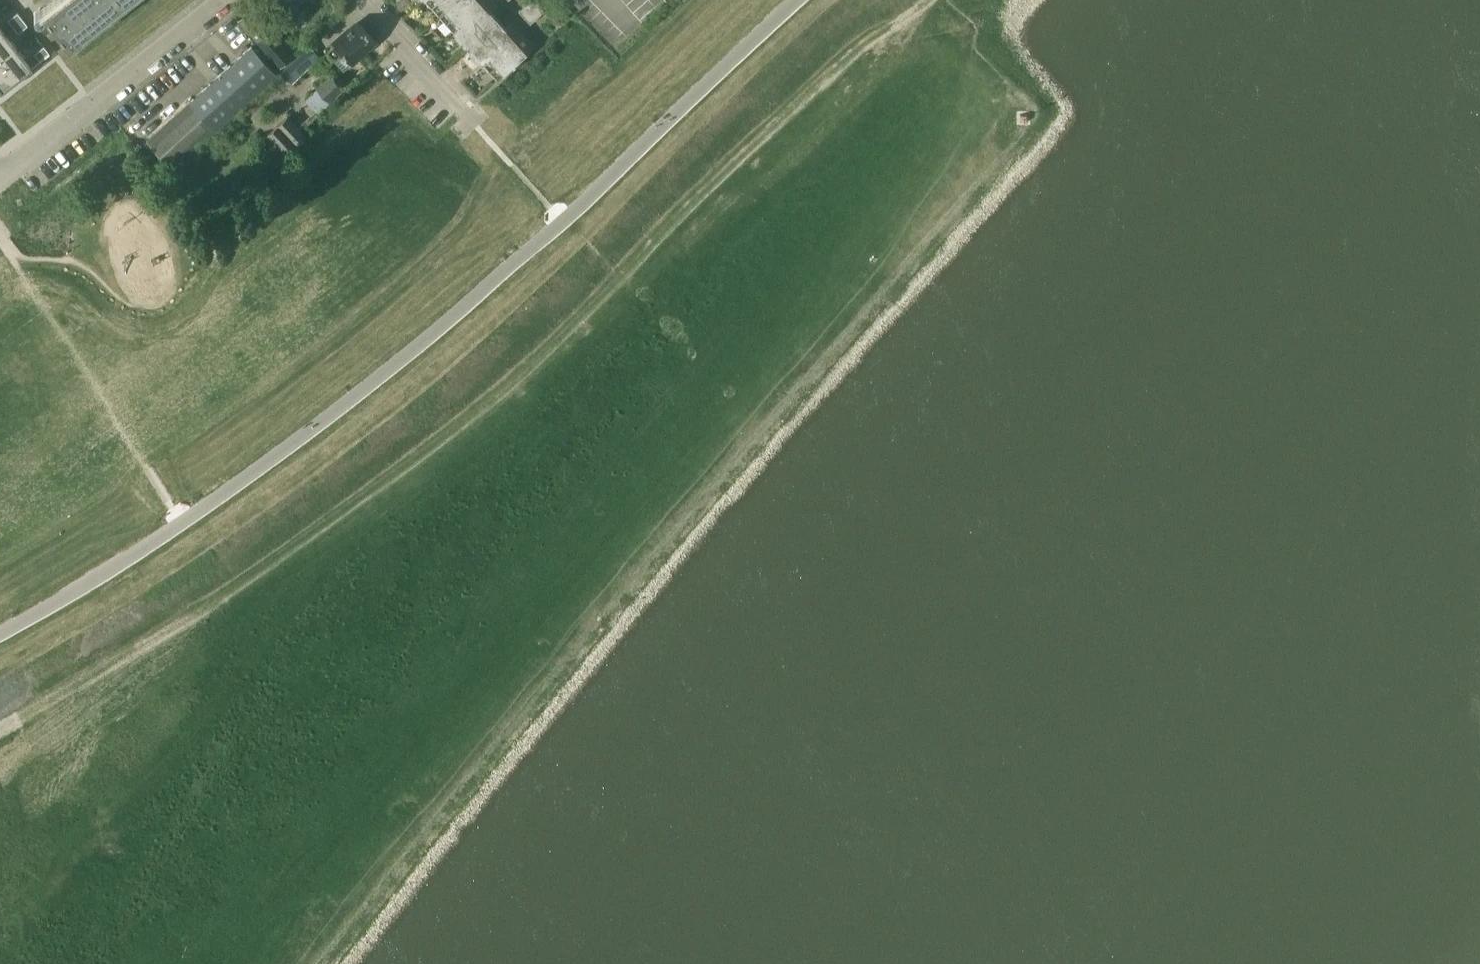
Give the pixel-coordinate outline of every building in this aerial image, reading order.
[(43,12),(69,45),(127,0),(58,0),(43,12)] [(282,12),(295,0),(270,0),(282,12)] [(498,78),(534,44),(512,21),(506,27),(490,10),(497,4),(493,0),(426,0),(498,78)] [(622,49),(675,0),(577,0),(622,49)] [(18,12),(8,20),(13,26),(23,19),(18,12)] [(23,19),(13,26),(18,33),(28,25),(23,19)] [(260,20),(248,31),(280,67),(292,56),(260,20)] [(361,23),(351,31),(349,29),(334,42),(335,43),(328,50),(335,58),(342,51),(352,62),(376,39),(361,23)] [(0,36),(0,64),(19,50),(5,32),(0,36)] [(277,74),(250,45),(146,139),(173,169),(277,74)] [(44,46),(35,54),(41,61),(50,54),(44,46)] [(0,65),(0,88),(2,91),(33,67),(19,50),(0,65)] [(331,102),(330,100),(329,99),(342,87),(331,75),(330,74),(316,87),(317,88),(305,99),(318,113),(331,102)] [(306,135),(302,131),(301,129),(298,126),(288,114),(266,134),(275,143),(284,154),(306,135)]
